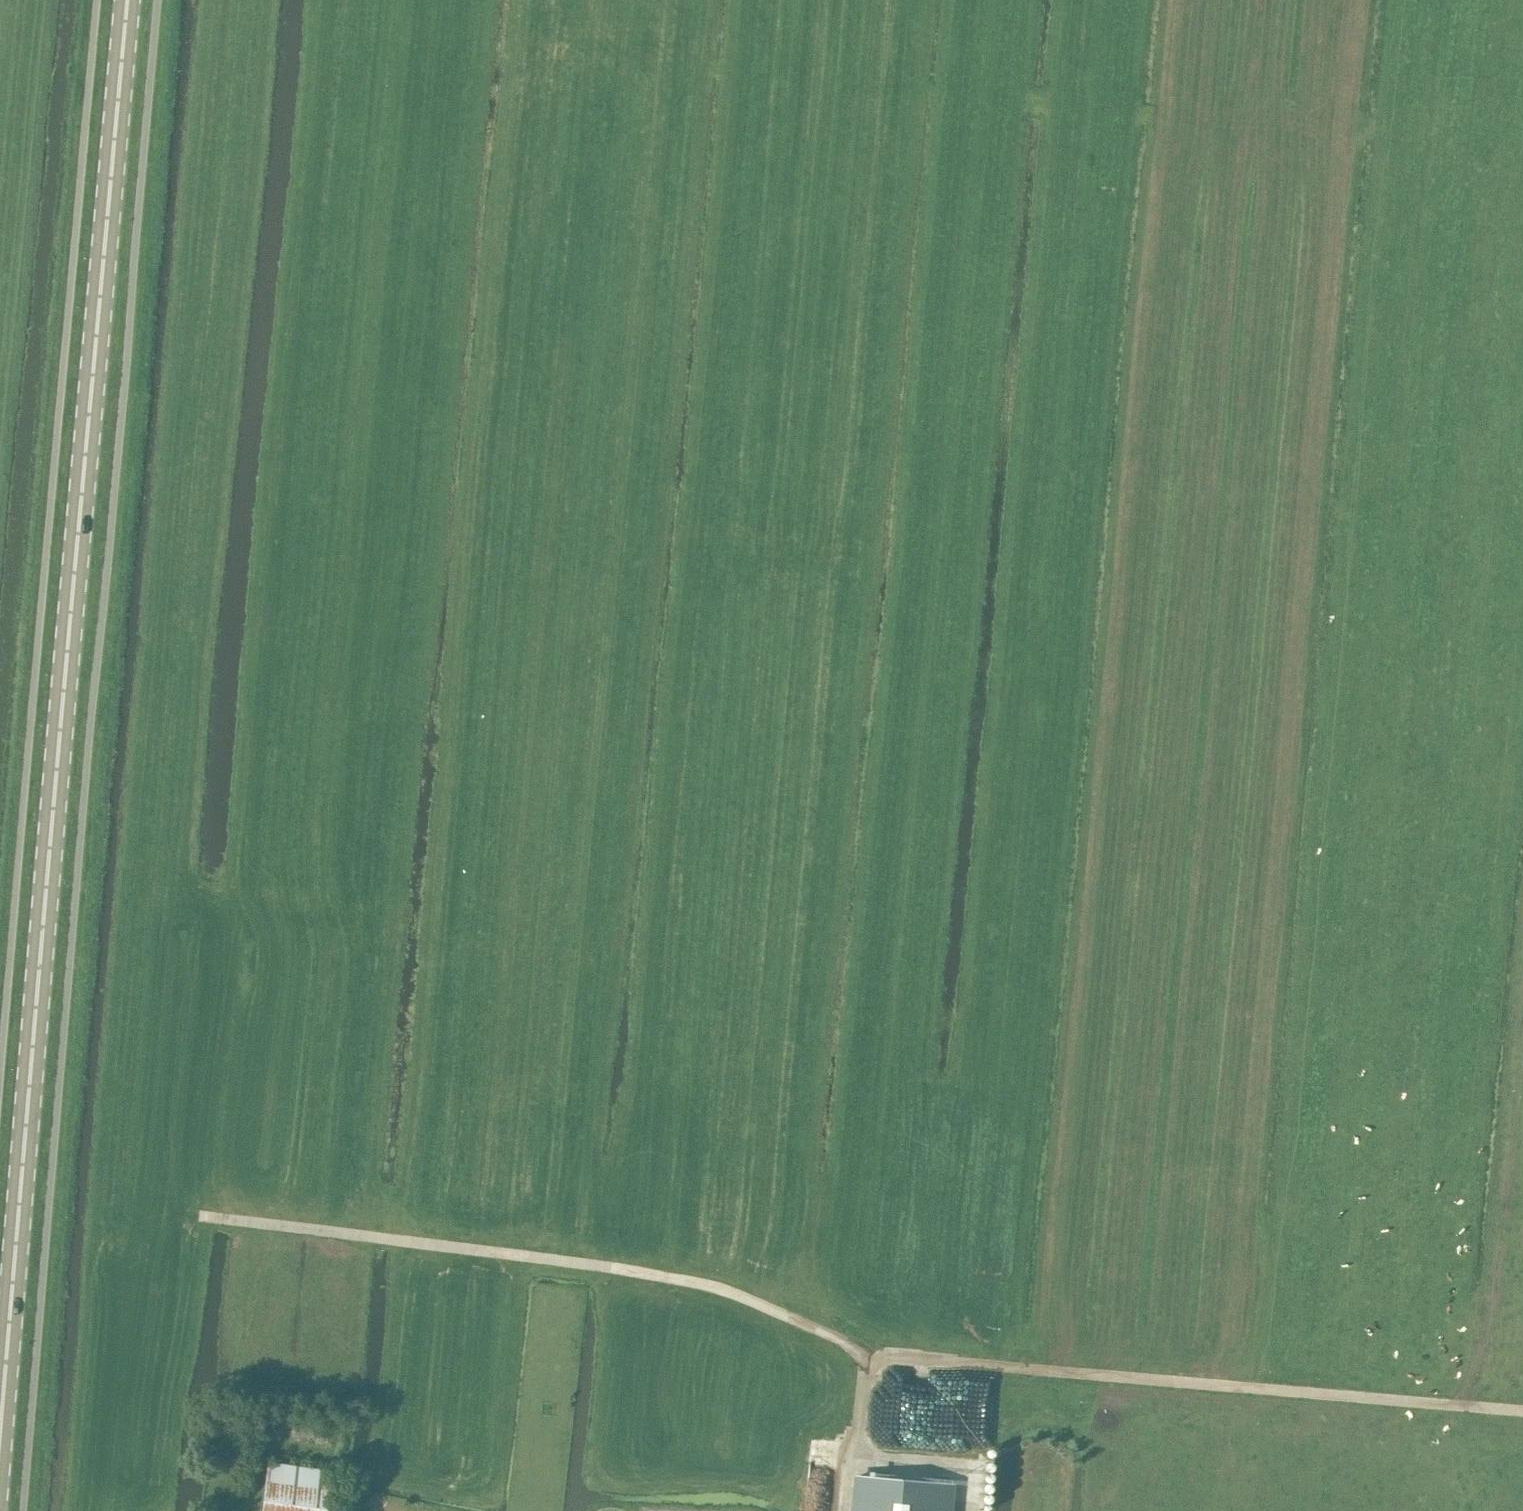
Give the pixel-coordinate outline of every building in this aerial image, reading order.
[(1068,1471),(1068,1461),(1058,1460),(1057,1471),(1068,1471)] [(262,1510),(326,1510),(331,1469),(268,1462),(262,1510)] [(954,1485),(856,1475),(852,1510),(951,1510),(954,1485)]
